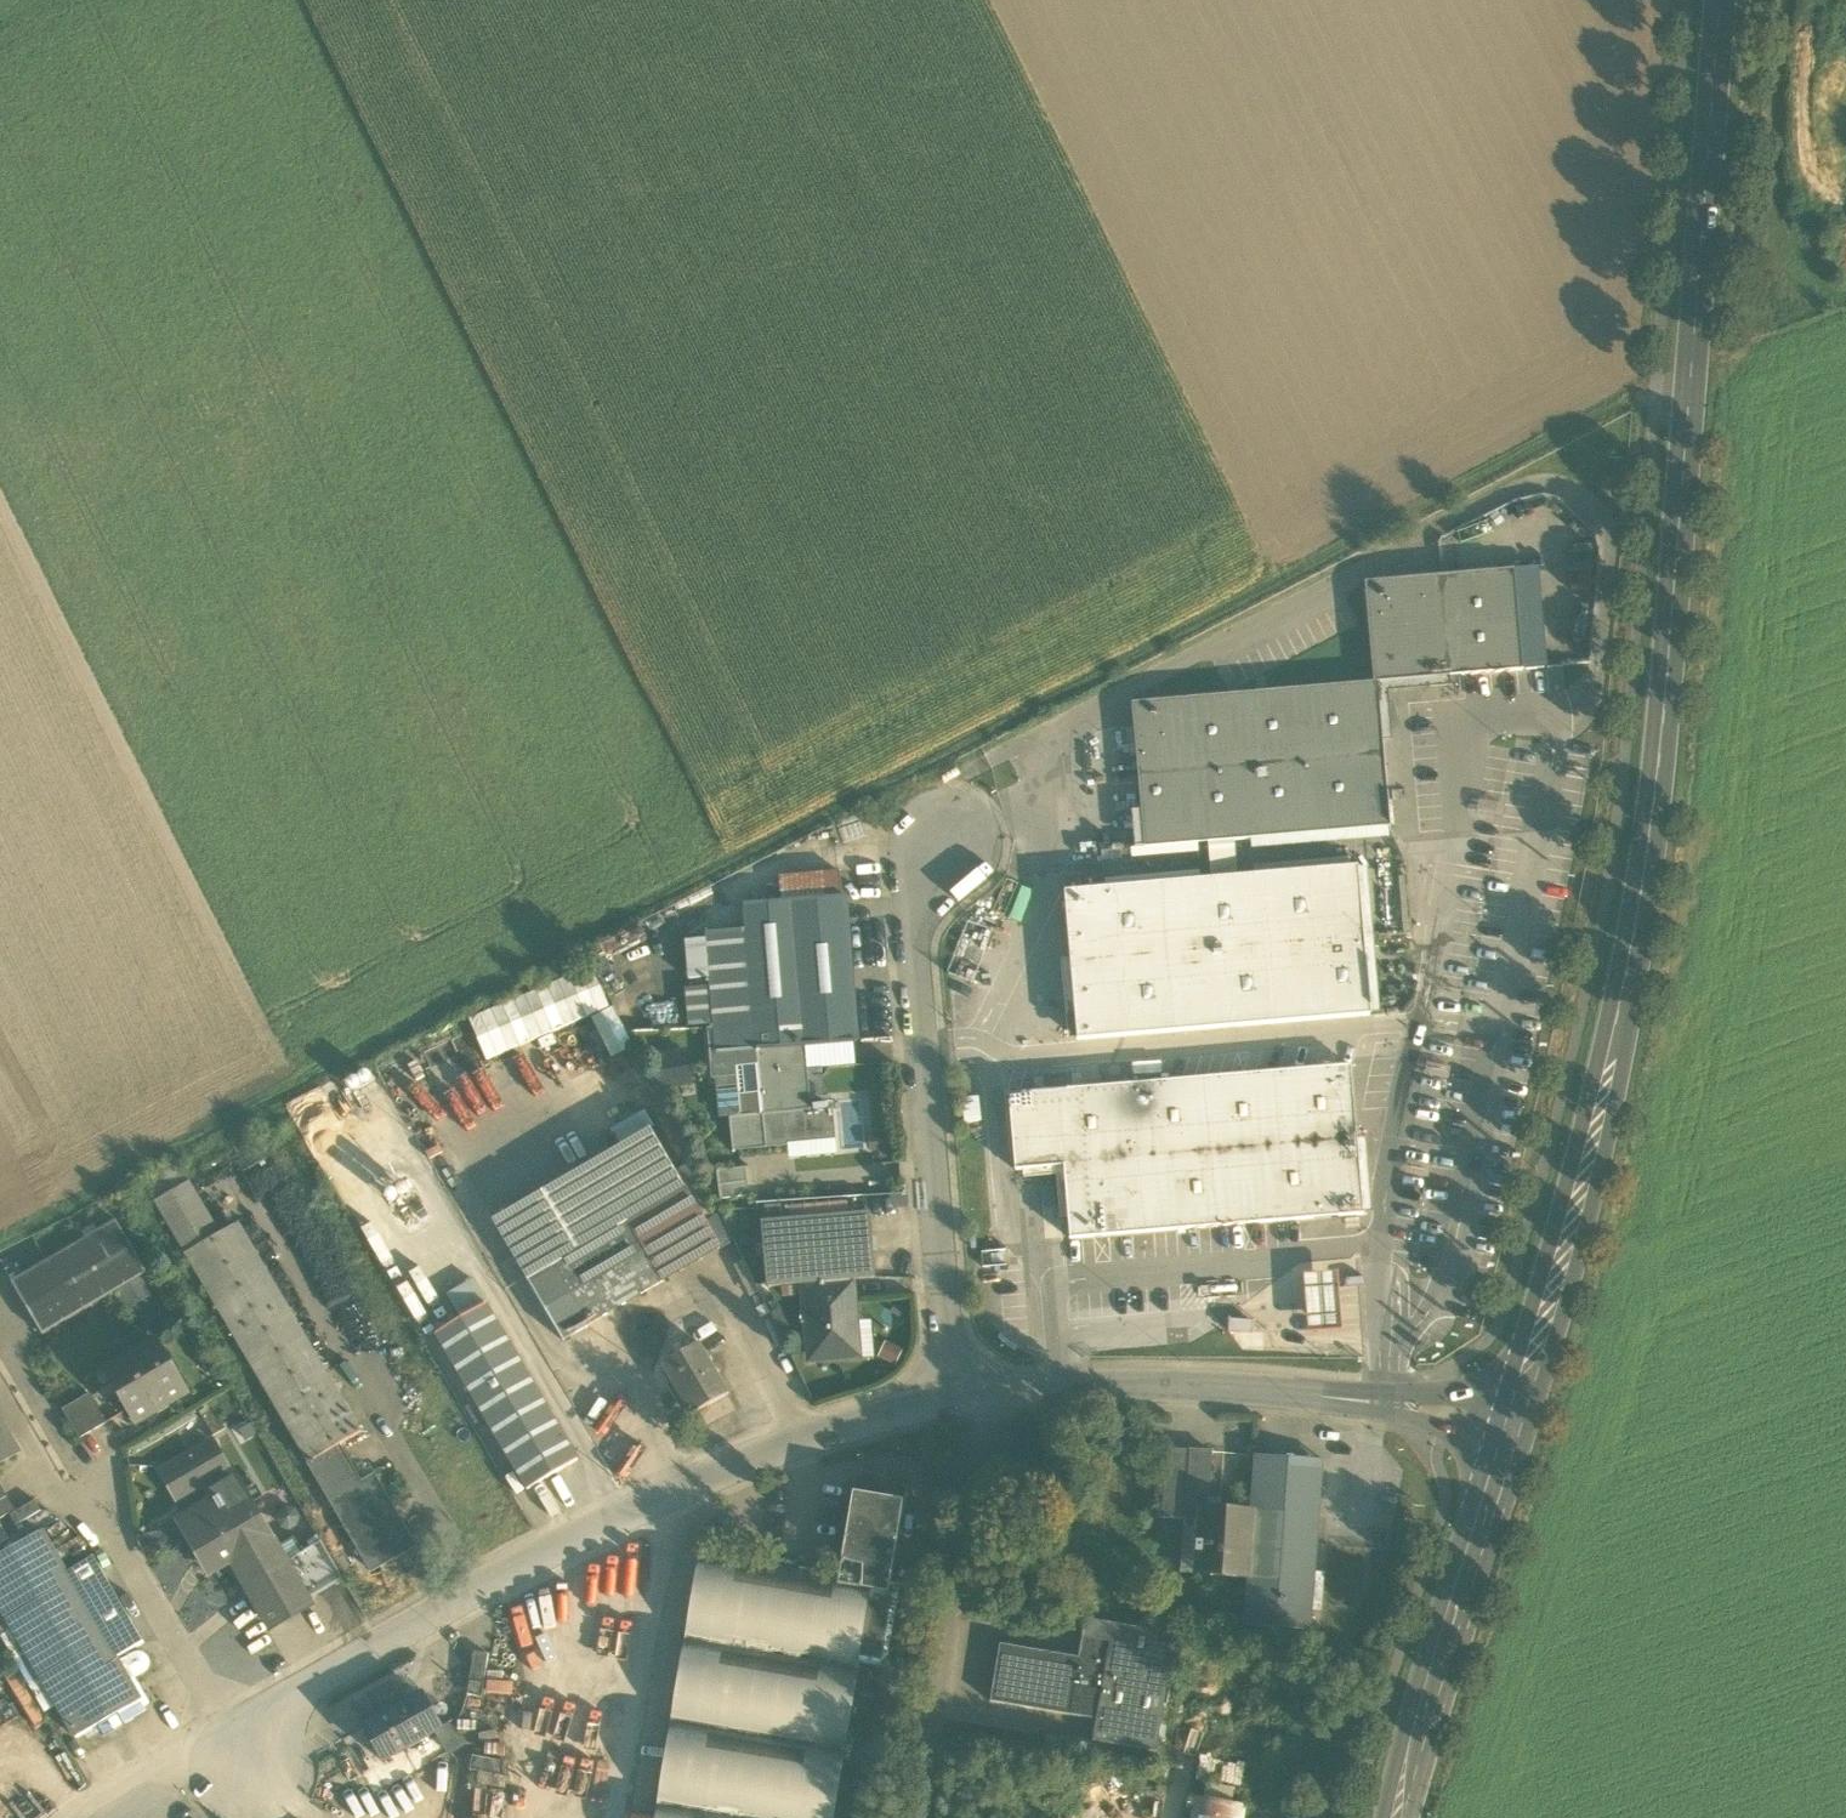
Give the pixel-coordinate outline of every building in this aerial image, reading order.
[(1365,582),(1373,682),(1377,682),(1456,675),(1522,669),(1514,569),(1365,582)] [(1370,1015),(1364,940),(1339,941),(1332,869),(1236,877),(1233,840),(1390,827),(1378,696),(1377,682),(1373,682),(1132,703),(1144,848),(1208,842),(1211,879),(1064,892),(1077,1040),(1370,1015)] [(1358,866),(1332,869),(1339,941),(1364,940),(1358,866)] [(776,882),(778,902),(843,897),(841,877),(776,882)] [(855,1044),(843,897),(778,902),(743,905),(745,930),(756,1052),(801,1048),(855,1044)] [(716,1055),(756,1052),(745,930),(705,933),(714,1029),(716,1055)] [(601,966),(469,1014),(485,1057),(601,1015),(615,1053),(630,1048),(601,966)] [(729,1119),(733,1151),(788,1146),(787,1139),(830,1135),(827,1105),(813,1107),(813,1109),(807,1109),(801,1048),(756,1052),(716,1055),(714,1029),(708,1030),(713,1080),(737,1078),(741,1118),(729,1119)] [(1063,1167),(1069,1240),(1362,1214),(1360,1188),(1350,1066),(1008,1095),(1015,1171),(1063,1167)] [(1071,1074),(1042,1076),(1044,1090),(1073,1088),(1071,1074)] [(650,1129),(535,1196),(570,1255),(628,1221),(685,1188),(650,1129)] [(145,1178),(158,1201),(192,1183),(180,1160),(145,1178)] [(716,1172),(720,1201),(749,1197),(745,1169),(716,1172)] [(685,1188),(720,1248),(734,1240),(722,1217),(720,1212),(703,1180),(685,1188)] [(158,1201),(191,1255),(225,1235),(192,1183),(158,1201)] [(685,1188),(628,1221),(663,1282),(720,1248),(685,1188)] [(527,1280),(570,1255),(535,1196),(492,1221),(527,1280)] [(764,1212),(766,1224),(790,1221),(789,1209),(764,1212)] [(763,1224),(770,1288),(804,1285),(803,1283),(854,1278),(854,1279),(875,1276),(868,1213),(790,1221),(766,1224),(763,1224)] [(12,1283),(43,1335),(147,1274),(116,1221),(12,1283)] [(563,1341),(663,1282),(628,1221),(570,1255),(527,1280),(563,1341)] [(241,1226),(225,1235),(191,1255),(189,1256),(310,1467),(339,1450),(363,1436),(241,1226)] [(1303,1276),(1308,1333),(1342,1331),(1337,1273),(1303,1276)] [(833,1354),(833,1358),(852,1356),(849,1330),(859,1329),(854,1279),(854,1278),(803,1283),(804,1285),(811,1356),(833,1354)] [(472,1281),(447,1296),(459,1317),(485,1302),(472,1281)] [(486,1304),(435,1335),(526,1491),(578,1460),(486,1304)] [(1229,1330),(1254,1332),(1254,1322),(1230,1321),(1229,1330)] [(106,1373),(136,1423),(186,1394),(157,1343),(106,1373)] [(664,1366),(693,1417),(728,1397),(699,1346),(664,1366)] [(62,1410),(79,1439),(107,1423),(89,1394),(62,1410)] [(1,1427),(0,1428),(0,1466),(18,1456),(1,1427)] [(161,1472),(178,1501),(206,1485),(210,1492),(233,1478),(213,1442),(161,1472)] [(361,1488),(339,1450),(310,1467),(332,1505),(361,1488)] [(1163,1519),(1184,1521),(1189,1453),(1167,1451),(1163,1519)] [(1184,1521),(1203,1522),(1204,1511),(1213,1512),(1215,1454),(1189,1453),(1184,1521)] [(1255,1515),(1253,1541),(1251,1579),(1248,1579),(1246,1626),(1280,1628),(1313,1630),(1318,1545),(1323,1460),(1255,1456),(1251,1514),(1255,1515)] [(233,1558),(273,1628),(313,1605),(310,1601),(287,1561),(284,1564),(234,1478),(233,1478),(210,1492),(219,1507),(182,1528),(198,1556),(205,1552),(215,1568),(233,1558)] [(332,1505),(371,1573),(414,1548),(375,1480),(361,1488),(332,1505)] [(14,1511),(0,1486),(0,1519),(14,1511)] [(872,1584),(889,1587),(903,1502),(852,1493),(839,1576),(839,1578),(872,1584)] [(1248,1579),(1251,1579),(1253,1541),(1255,1515),(1251,1514),(1213,1512),(1204,1511),(1203,1522),(1201,1553),(1214,1554),(1213,1576),(1248,1579)] [(97,1725),(118,1713),(122,1718),(149,1702),(135,1678),(135,1677),(129,1681),(118,1662),(116,1658),(66,1573),(41,1531),(0,1555),(0,1608),(76,1738),(97,1725)] [(287,1561),(310,1601),(344,1580),(321,1541),(287,1561)] [(208,1573),(215,1568),(205,1552),(198,1556),(208,1573)] [(859,1661),(883,1665),(896,1588),(889,1587),(872,1584),(839,1578),(839,1576),(700,1552),(656,1817),(833,1817),(859,1661)] [(1189,1575),(1213,1576),(1214,1554),(1201,1553),(1190,1553),(1189,1575)] [(93,1557),(66,1573),(116,1658),(143,1642),(93,1557)] [(1092,1742),(1156,1752),(1175,1635),(1085,1620),(1082,1636),(1078,1658),(999,1645),(990,1703),(1096,1720),(1092,1742)] [(1279,1652),(1311,1657),(1313,1630),(1280,1628),(1279,1652)] [(133,1653),(118,1662),(129,1681),(135,1677),(135,1678),(144,1672),(148,1669),(149,1664),(149,1659),(147,1655),(143,1652),(138,1652),(133,1653)] [(471,1693),(489,1694),(490,1652),(472,1652),(471,1693)] [(364,1727),(383,1762),(436,1733),(442,1730),(441,1728),(422,1695),(364,1727)] [(125,1723),(122,1718),(118,1713),(97,1725),(104,1736),(125,1723)] [(436,1733),(439,1737),(453,1729),(449,1723),(441,1728),(442,1730),(436,1733)] [(439,1737),(448,1753),(462,1745),(453,1729),(439,1737)] [(1246,1806),(1193,1797),(1189,1817),(1244,1817),(1246,1806)]
